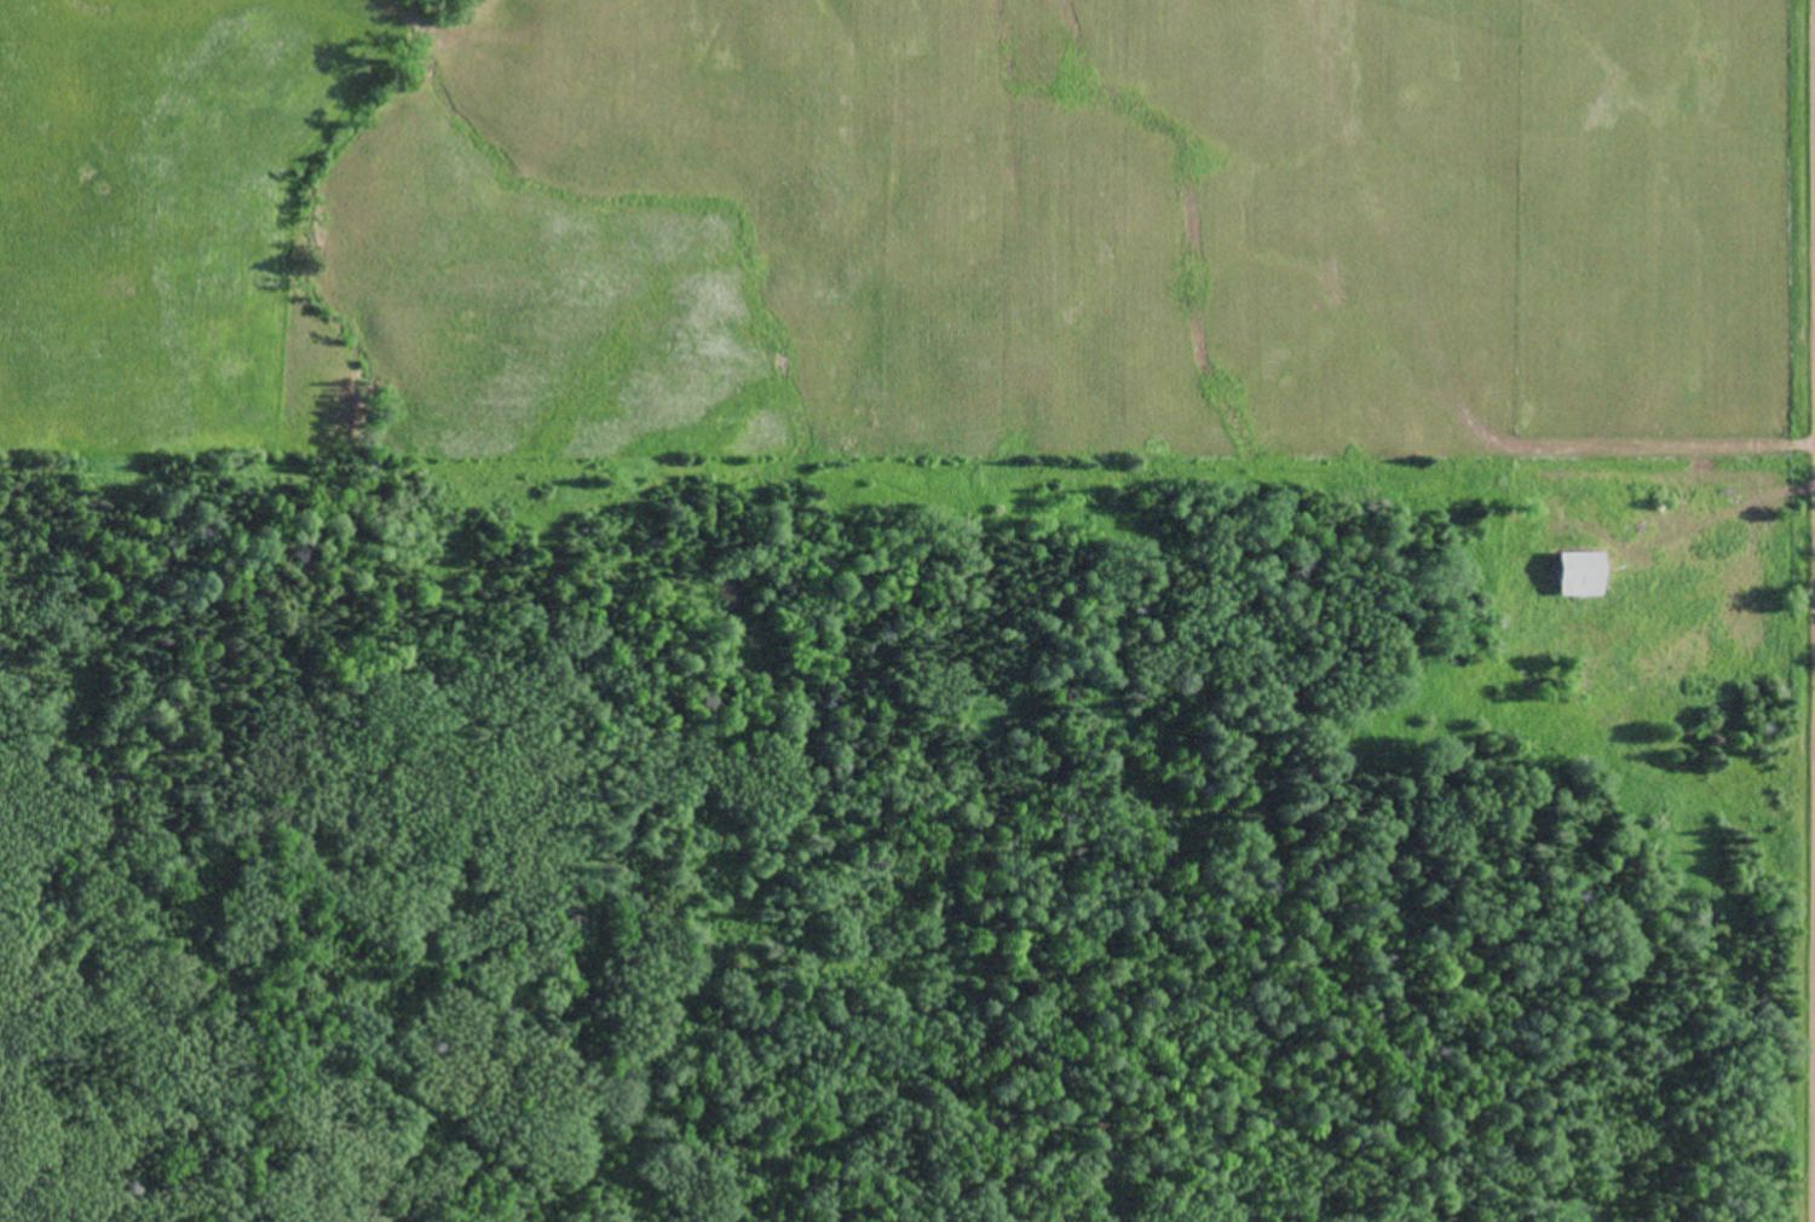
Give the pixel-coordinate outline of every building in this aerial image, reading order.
[(1593,596),(1593,553),(1549,553),(1549,596),(1593,596)]
